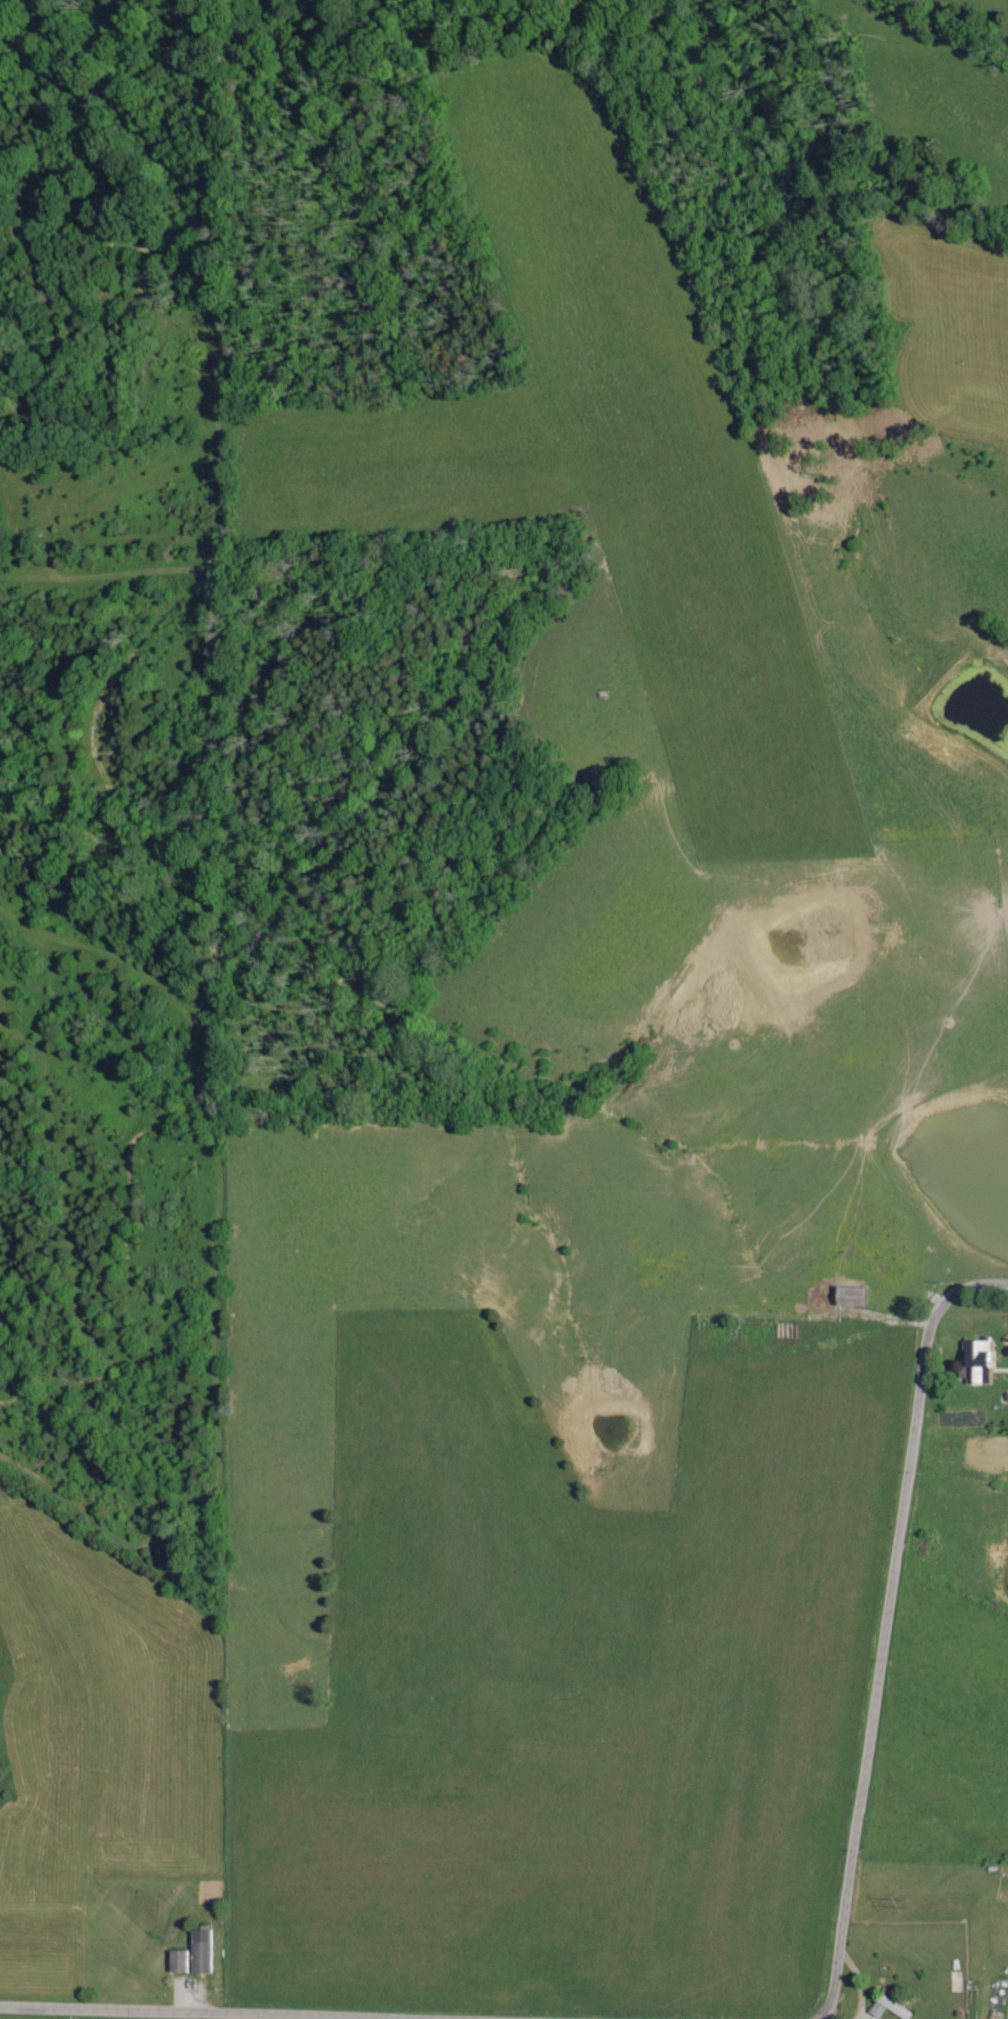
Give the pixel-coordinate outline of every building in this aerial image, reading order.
[(870,1288),(843,1288),(843,1307),(870,1308),(870,1288)] [(992,1385),(992,1368),(995,1368),(995,1340),(969,1340),(968,1385),(992,1385)] [(211,1975),(213,1931),(194,1931),(193,1974),(211,1975)] [(189,1953),(170,1953),(170,1973),(189,1973),(189,1953)] [(887,2009),(877,2003),(870,2014),(879,2018),(880,2018),(887,2009)]
